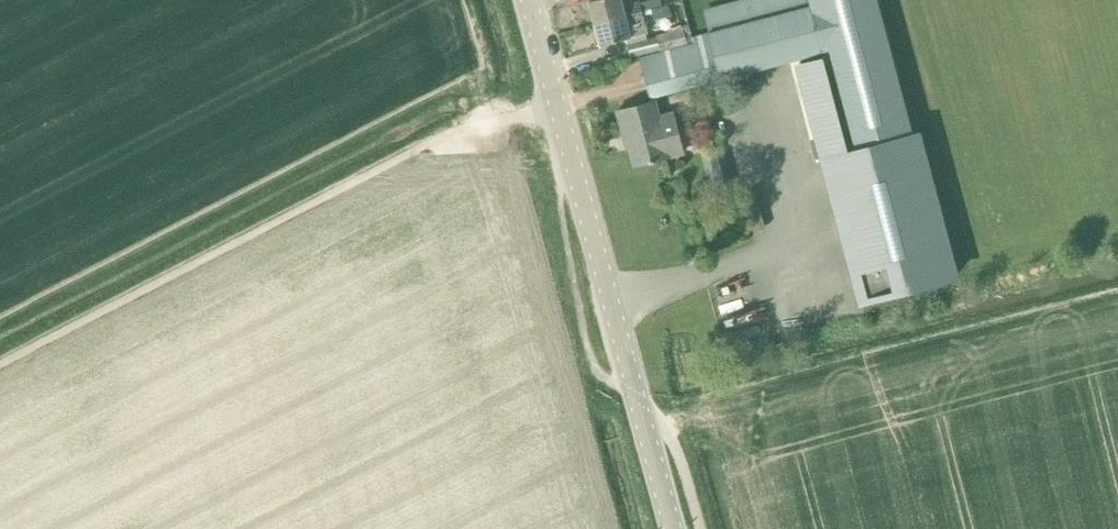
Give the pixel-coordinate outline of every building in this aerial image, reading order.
[(640,11),(637,2),(621,6),(619,0),(593,0),(588,1),(594,23),(640,11)] [(637,2),(640,11),(661,5),(660,0),(646,0),(637,2)] [(639,56),(650,98),(704,84),(705,88),(722,83),(721,79),(801,58),(802,62),(798,63),(819,139),(812,140),(816,157),(823,155),(863,305),(960,280),(922,136),(914,137),(878,0),(736,0),(703,9),(709,31),(692,36),(694,42),(692,42),(688,44),(660,51),(639,56)] [(645,32),(642,18),(640,11),(594,23),(599,44),(645,32)] [(656,35),(626,43),(630,58),(660,50),(660,51),(688,44),(683,27),(656,35)] [(689,93),(679,96),(684,112),(693,110),(689,93)] [(671,114),(656,118),(652,102),(617,110),(624,138),(627,138),(634,164),(648,161),(648,162),(653,161),(652,159),(665,156),(665,155),(680,151),(671,114)] [(725,152),(710,156),(713,168),(728,163),(725,152)]
